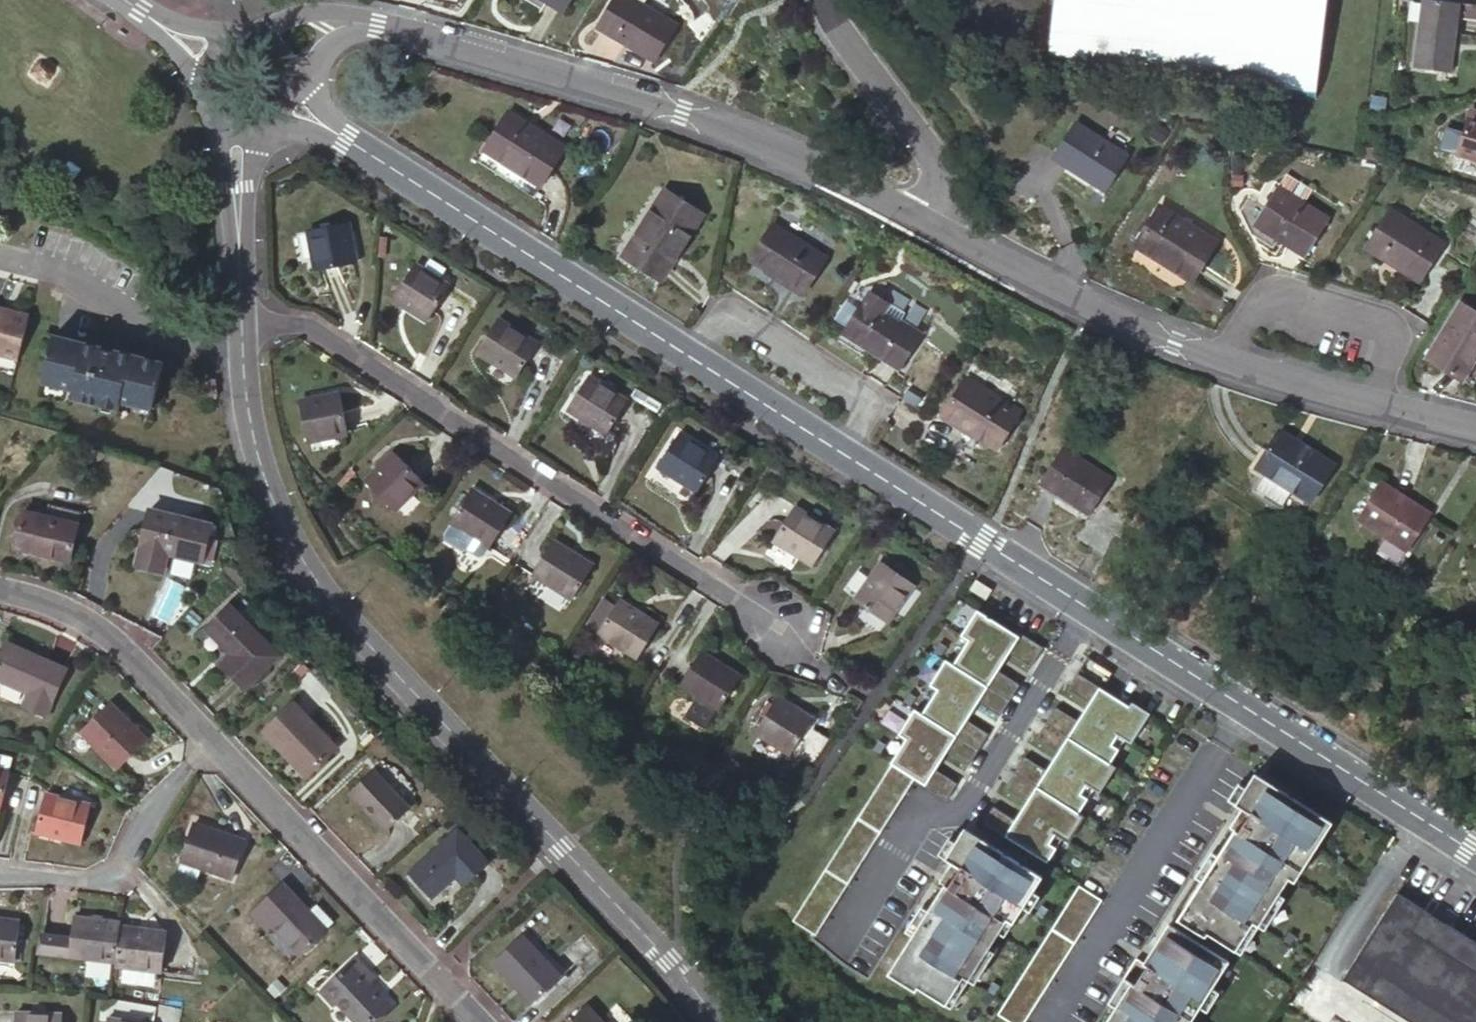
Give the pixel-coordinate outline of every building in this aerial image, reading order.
[(572,9),(578,0),(557,0),(572,9)] [(645,0),(620,0),(604,26),(660,62),(684,25),(650,3),(645,0)] [(1051,61),(1318,90),(1328,0),(1058,0),(1051,61)] [(1414,62),(1449,67),(1459,0),(1423,0),(1414,62)] [(573,145),(516,109),(492,148),(549,183),(573,145)] [(1467,112),(1455,149),(1475,155),(1475,114),(1467,112)] [(1126,156),(1072,124),(1051,157),(1104,190),(1126,156)] [(712,216),(675,191),(632,256),(669,280),(712,216)] [(1324,224),(1274,193),(1251,228),(1301,260),(1324,224)] [(1216,243),(1159,207),(1135,245),(1193,281),(1216,243)] [(1439,246),(1386,212),(1362,248),(1415,283),(1439,246)] [(349,216),(307,223),(314,265),(356,259),(349,216)] [(832,254),(778,219),(755,256),(808,291),(832,254)] [(451,282),(415,258),(394,291),(431,314),(451,282)] [(871,297),(849,331),(905,368),(928,334),(890,309),(894,302),(876,290),(871,297)] [(1459,307),(1424,362),(1459,384),(1475,359),(1475,317),(1459,307)] [(20,362),(30,318),(0,310),(0,357),(20,362)] [(539,337),(498,310),(478,341),(519,368),(539,337)] [(100,346),(53,335),(41,384),(73,391),(72,397),(118,408),(120,401),(150,408),(160,360),(113,349),(113,352),(99,348),(100,346)] [(628,395),(586,367),(567,398),(608,425),(628,395)] [(1024,409),(973,375),(949,413),(1001,447),(1024,409)] [(340,388),(299,401),(311,441),(353,429),(340,388)] [(718,454),(678,426),(657,458),(698,484),(718,454)] [(1252,466),(1262,472),(1287,489),(1305,501),(1329,465),(1275,430),(1252,466)] [(422,479),(394,447),(362,475),(391,506),(422,479)] [(1110,479),(1062,449),(1044,478),(1091,508),(1110,479)] [(1287,489),(1262,472),(1254,485),(1279,501),(1287,489)] [(511,506),(472,481),(451,514),(490,539),(511,506)] [(1428,516),(1379,484),(1356,519),(1404,551),(1428,516)] [(836,529),(796,503),(776,532),(817,558),(836,529)] [(67,561),(78,514),(49,507),(46,519),(24,514),(16,551),(67,561)] [(204,529),(146,510),(129,564),(156,573),(162,554),(193,564),(204,529)] [(594,558),(555,532),(533,565),(573,591),(594,558)] [(912,578),(881,556),(853,596),(884,618),(912,578)] [(970,589),(986,599),(991,591),(976,581),(970,589)] [(659,620),(620,594),(598,627),(638,651),(659,620)] [(904,733),(789,914),(811,928),(909,774),(944,796),(955,780),(933,766),(945,747),(967,761),(987,730),(964,715),(975,698),(998,712),(1018,682),(995,667),(1007,648),(1030,663),(1041,645),(1015,629),(1013,631),(974,606),(958,631),(966,636),(951,660),(942,655),(926,680),(934,685),(919,710),(910,705),(896,728),(904,733)] [(278,656),(232,607),(210,628),(233,653),(222,663),(245,687),(278,656)] [(8,642),(0,660),(0,679),(27,692),(21,705),(43,714),(65,669),(8,642)] [(701,647),(679,681),(696,691),(684,711),(704,725),(717,705),(719,706),(740,672),(701,647)] [(991,802),(981,819),(1003,833),(1004,832),(1045,858),(1060,834),(1066,838),(1082,812),(1076,809),(1091,785),(1097,789),(1114,763),(1108,759),(1123,735),(1129,739),(1147,711),(1131,701),(1128,704),(1101,687),(1111,670),(1086,654),(1066,686),(1087,700),(1076,718),(1054,704),(1034,736),(1056,750),(1045,767),(1023,753),(1003,785),(1025,798),(1014,817),(991,802)] [(810,714),(776,692),(755,725),(789,747),(810,714)] [(147,739),(112,704),(85,731),(120,765),(147,739)] [(338,752),(296,708),(268,734),(310,779),(338,752)] [(11,769),(15,756),(0,752),(0,766),(11,769)] [(3,813),(14,770),(11,769),(0,766),(0,813),(3,813)] [(413,804),(381,771),(357,795),(389,828),(413,804)] [(1318,825),(1283,881),(1289,884),(1326,825),(1250,777),(1231,807),(1238,811),(1255,785),(1318,825)] [(1283,881),(1318,825),(1255,785),(1238,811),(1225,831),(1230,834),(1215,859),(1198,884),(1182,911),(1189,915),(1181,927),(1199,938),(1202,935),(1229,952),(1247,924),(1253,928),(1272,897),(1283,881)] [(97,801),(49,791),(40,832),(88,842),(97,801)] [(244,841),(197,826),(185,863),(232,878),(244,841)] [(996,851),(999,848),(967,828),(964,831),(996,851)] [(491,857),(462,829),(419,873),(441,895),(462,874),(468,880),(491,857)] [(946,884),(898,961),(905,965),(898,977),(917,989),(919,986),(947,1003),(964,975),(970,978),(1008,918),(1013,921),(1042,875),(999,848),(996,851),(964,831),(948,858),(953,862),(941,881),(946,884)] [(1198,884),(1215,859),(1208,855),(1191,880),(1198,884)] [(1098,897),(1075,883),(994,1011),(1012,1021),(1019,1021),(1098,897)] [(330,932),(289,888),(259,917),(300,960),(330,932)] [(1339,977),(1375,1000),(1420,911),(1393,894),(1339,977)] [(1272,897),(1253,928),(1258,931),(1278,900),(1272,897)] [(121,921),(122,917),(72,911),(69,935),(40,930),(37,949),(66,953),(116,961),(121,921)] [(1189,915),(1182,911),(1174,922),(1181,927),(1189,915)] [(1375,1000),(1410,1021),(1475,1021),(1475,946),(1420,911),(1375,1000)] [(0,913),(0,956),(18,958),(23,915),(0,913)] [(116,961),(115,964),(164,970),(170,928),(121,921),(116,961)] [(1247,924),(1229,952),(1235,956),(1253,928),(1247,924)] [(1164,926),(1139,965),(1142,967),(1167,928),(1164,926)] [(1223,963),(1167,928),(1142,967),(1139,965),(1130,960),(1118,980),(1126,985),(1110,1010),(1102,1021),(1186,1021),(1193,1010),(1205,992),(1223,963)] [(563,979),(524,938),(496,965),(534,1006),(563,979)] [(372,972),(361,961),(331,990),(341,1001),(361,1021),(377,1021),(394,1006),(373,984),(368,977),(372,972)] [(905,965),(898,961),(891,972),(898,977),(905,965)] [(379,979),(372,972),(368,977),(373,984),(379,979)] [(964,975),(947,1003),(952,1006),(970,978),(964,975)] [(1126,985),(1118,980),(1102,1004),(1110,1010),(1126,985)] [(341,1001),(331,990),(325,996),(335,1007),(341,1001)] [(1205,992),(1193,1010),(1200,1014),(1212,996),(1205,992)] [(20,1009),(19,1021),(68,1021),(69,1011),(20,1009)] [(589,1009),(575,1021),(602,1021),(589,1009)]
